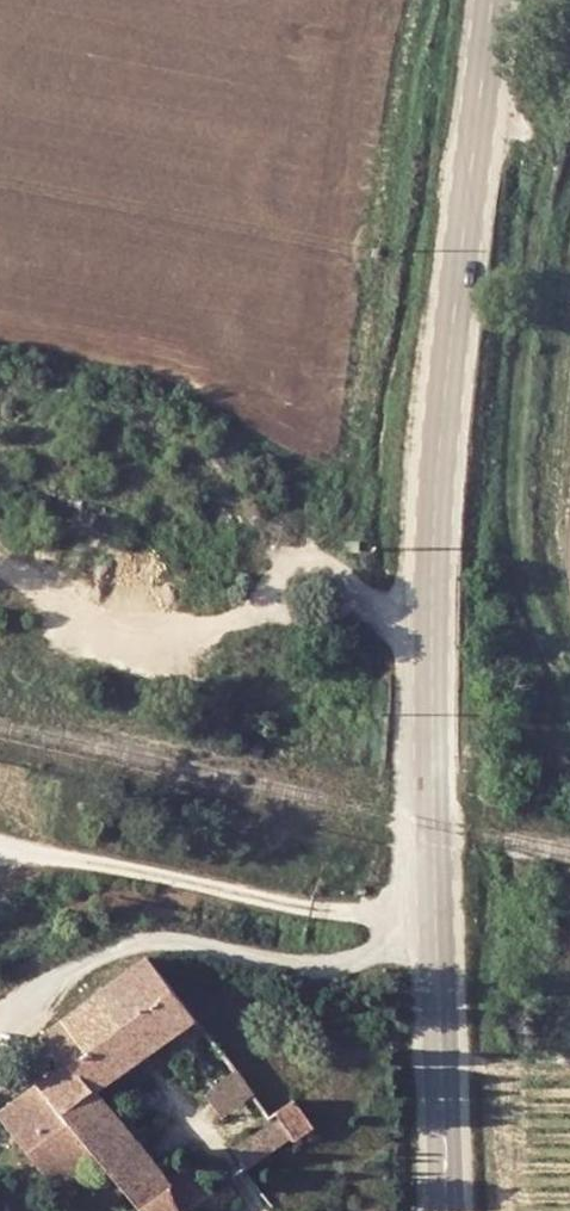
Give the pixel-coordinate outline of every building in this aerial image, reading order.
[(59,1068),(34,1086),(95,1164),(133,1210),(179,1210),(171,1202),(171,1191),(163,1183),(95,1092),(196,1019),(149,956),(37,1039),(59,1068)] [(253,1095),(223,1057),(192,1079),(222,1118),(253,1095)] [(34,1086),(0,1112),(0,1123),(55,1194),(95,1164),(34,1086)] [(295,1143),(314,1129),(294,1100),(270,1117),(273,1122),(231,1151),(240,1164),(237,1166),(242,1174),(292,1140),(295,1143)] [(200,1158),(163,1183),(171,1191),(171,1202),(179,1210),(190,1210),(228,1185),(221,1177),(217,1180),(200,1158)] [(240,1200),(228,1185),(190,1210),(224,1210),(240,1200)]
